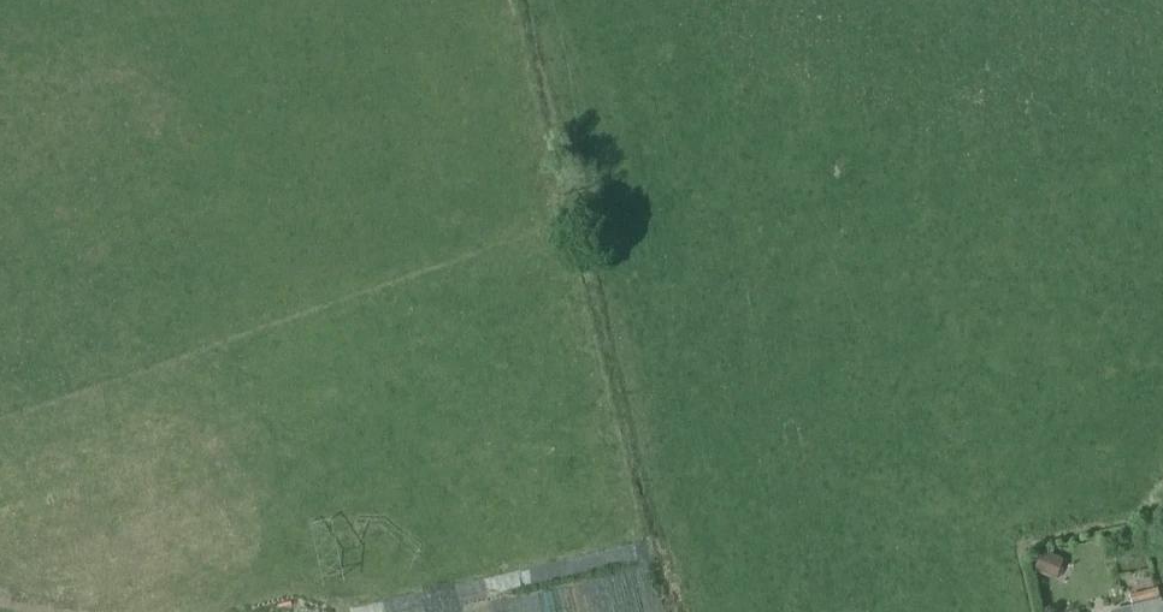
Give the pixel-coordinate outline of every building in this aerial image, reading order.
[(1034,568),(1052,575),(1060,558),(1042,550),(1034,568)]
